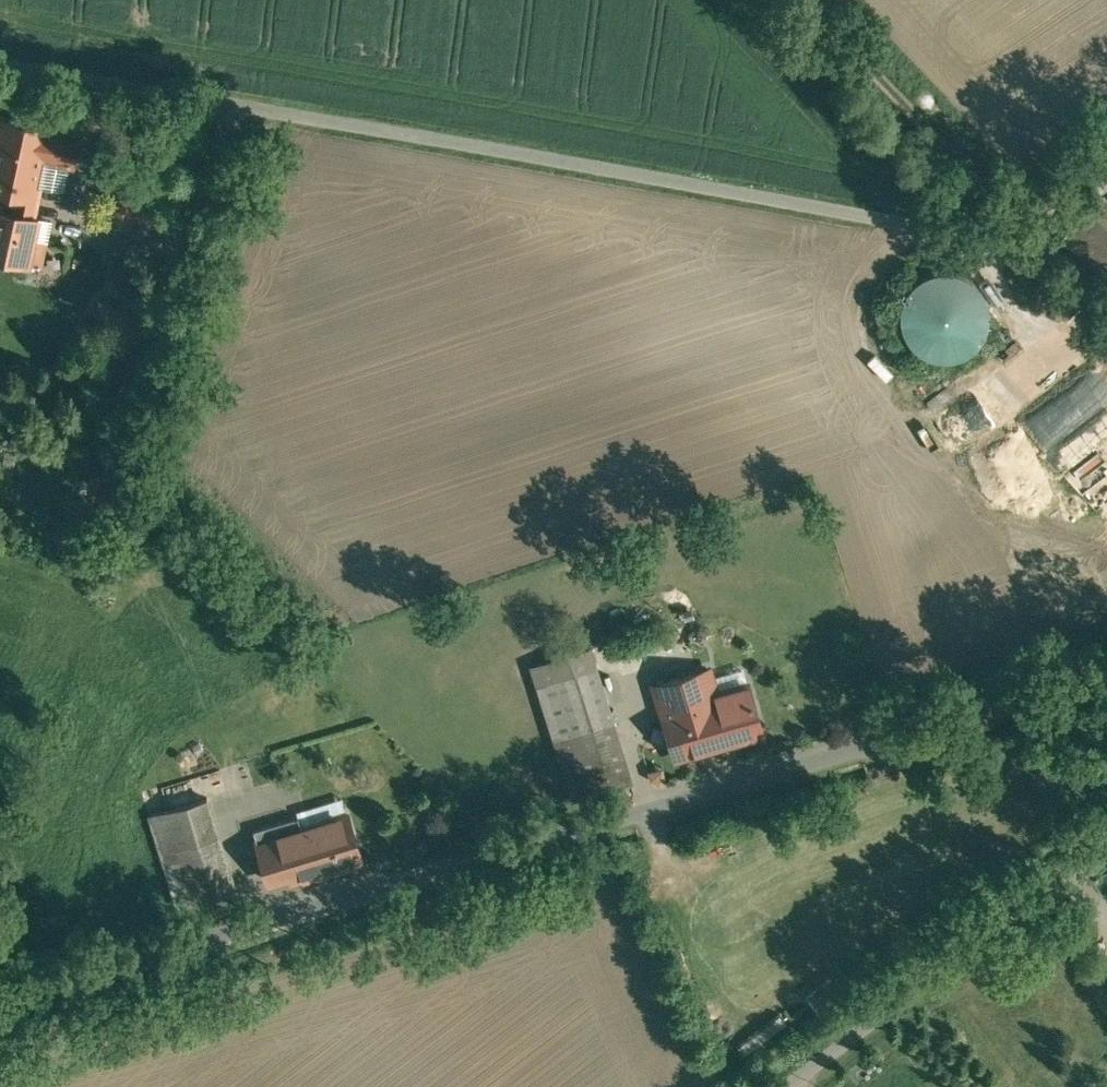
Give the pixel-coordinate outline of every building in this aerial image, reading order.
[(1,121),(0,127),(0,188),(20,192),(39,196),(39,195),(47,159),(74,164),(79,138),(1,121)] [(0,207),(0,258),(23,263),(29,237),(36,238),(41,215),(36,214),(40,195),(39,195),(39,196),(20,192),(16,210),(0,207)] [(1080,254),(1106,225),(1106,197),(1103,193),(1062,238),(1080,254)] [(1080,254),(1106,279),(1106,225),(1080,254)] [(957,358),(970,352),(981,342),(988,328),(990,314),(987,299),(979,287),(968,277),(954,272),(940,271),(926,275),(913,283),(905,295),(900,309),(901,324),(906,338),(915,349),(928,357),(942,360),(957,358)] [(1031,421),(1054,446),(1104,399),(1081,374),(1031,421)] [(105,475),(83,470),(78,497),(117,505),(121,481),(120,480),(126,452),(110,448),(105,475)] [(634,781),(598,665),(539,683),(575,799),(634,781)] [(711,668),(656,684),(678,756),(731,740),(731,743),(765,734),(750,684),(718,693),(711,668)] [(209,797),(151,814),(163,852),(221,835),(209,797)] [(300,816),(255,829),(271,880),(326,863),(328,870),(363,859),(350,814),(304,827),(300,816)] [(221,835),(163,852),(179,906),(237,889),(221,835)] [(827,958),(802,977),(816,994),(840,975),(827,958)]
